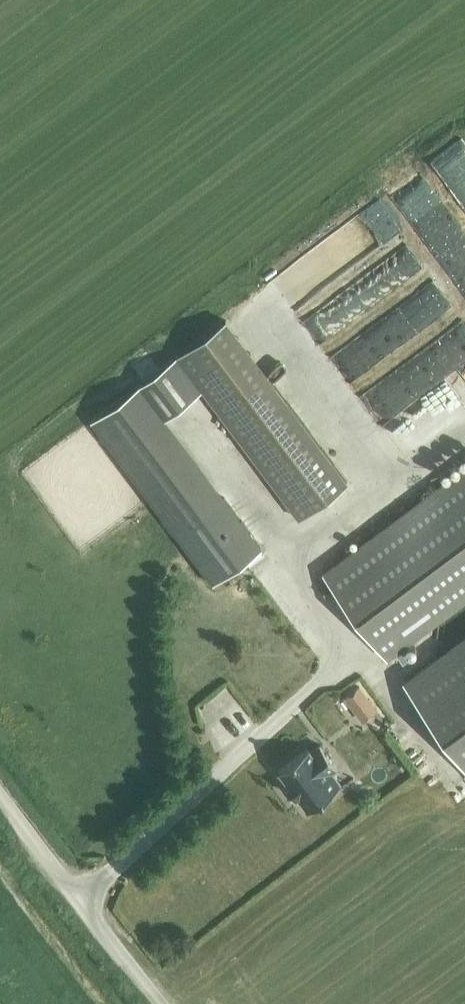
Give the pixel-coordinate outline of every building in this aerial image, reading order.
[(444,127),(415,146),(464,221),(464,158),(444,127)] [(446,237),(440,227),(431,232),(399,179),(376,193),(413,256),(446,237)] [(321,264),(375,225),(356,199),(307,233),(312,239),(306,243),(321,264)] [(386,247),(293,302),(309,329),(402,274),(386,247)] [(411,282),(311,351),(329,377),(429,308),(411,282)] [(254,352),(205,387),(301,518),(349,483),(254,352)] [(260,546),(223,498),(215,503),(167,442),(162,446),(128,470),(175,533),(186,549),(191,554),(212,582),(260,546)] [(464,600),(464,472),(326,574),(387,657),(464,600)] [(464,764),(464,640),(406,683),(464,764)] [(358,684),(343,695),(352,707),(367,696),(358,684)] [(320,744),(311,751),(308,747),(278,769),(289,783),(286,785),(294,796),(297,794),(307,809),(337,787),(327,773),(337,766),(320,744)]
